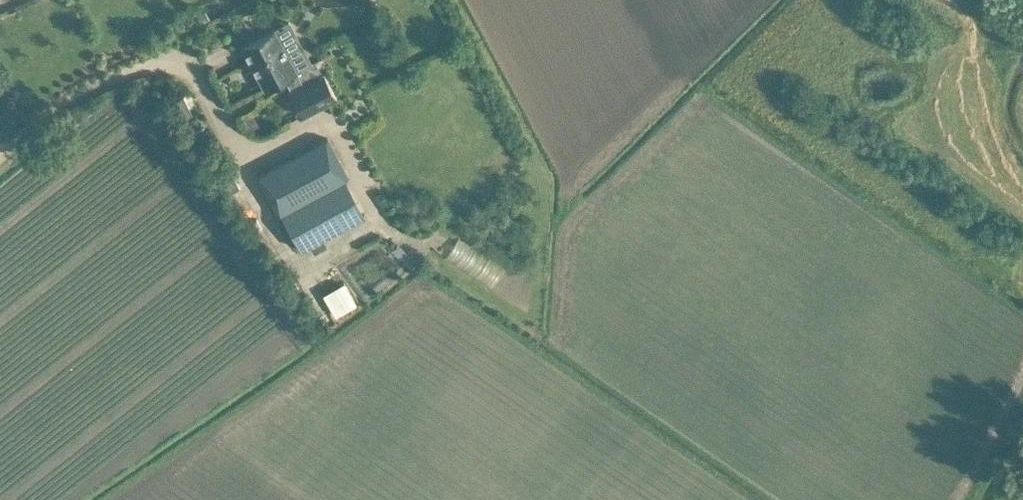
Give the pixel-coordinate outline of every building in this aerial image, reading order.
[(274,28),(243,45),(242,45),(265,89),(285,78),(291,90),(289,91),(302,115),(337,97),(324,73),(303,84),(274,28)] [(326,138),(259,174),(281,214),(281,213),(301,249),(365,214),(346,178),(348,177),(326,138)] [(452,267),(502,292),(512,272),(462,247),(452,267)] [(352,286),(331,299),(344,321),(366,308),(352,286)]
